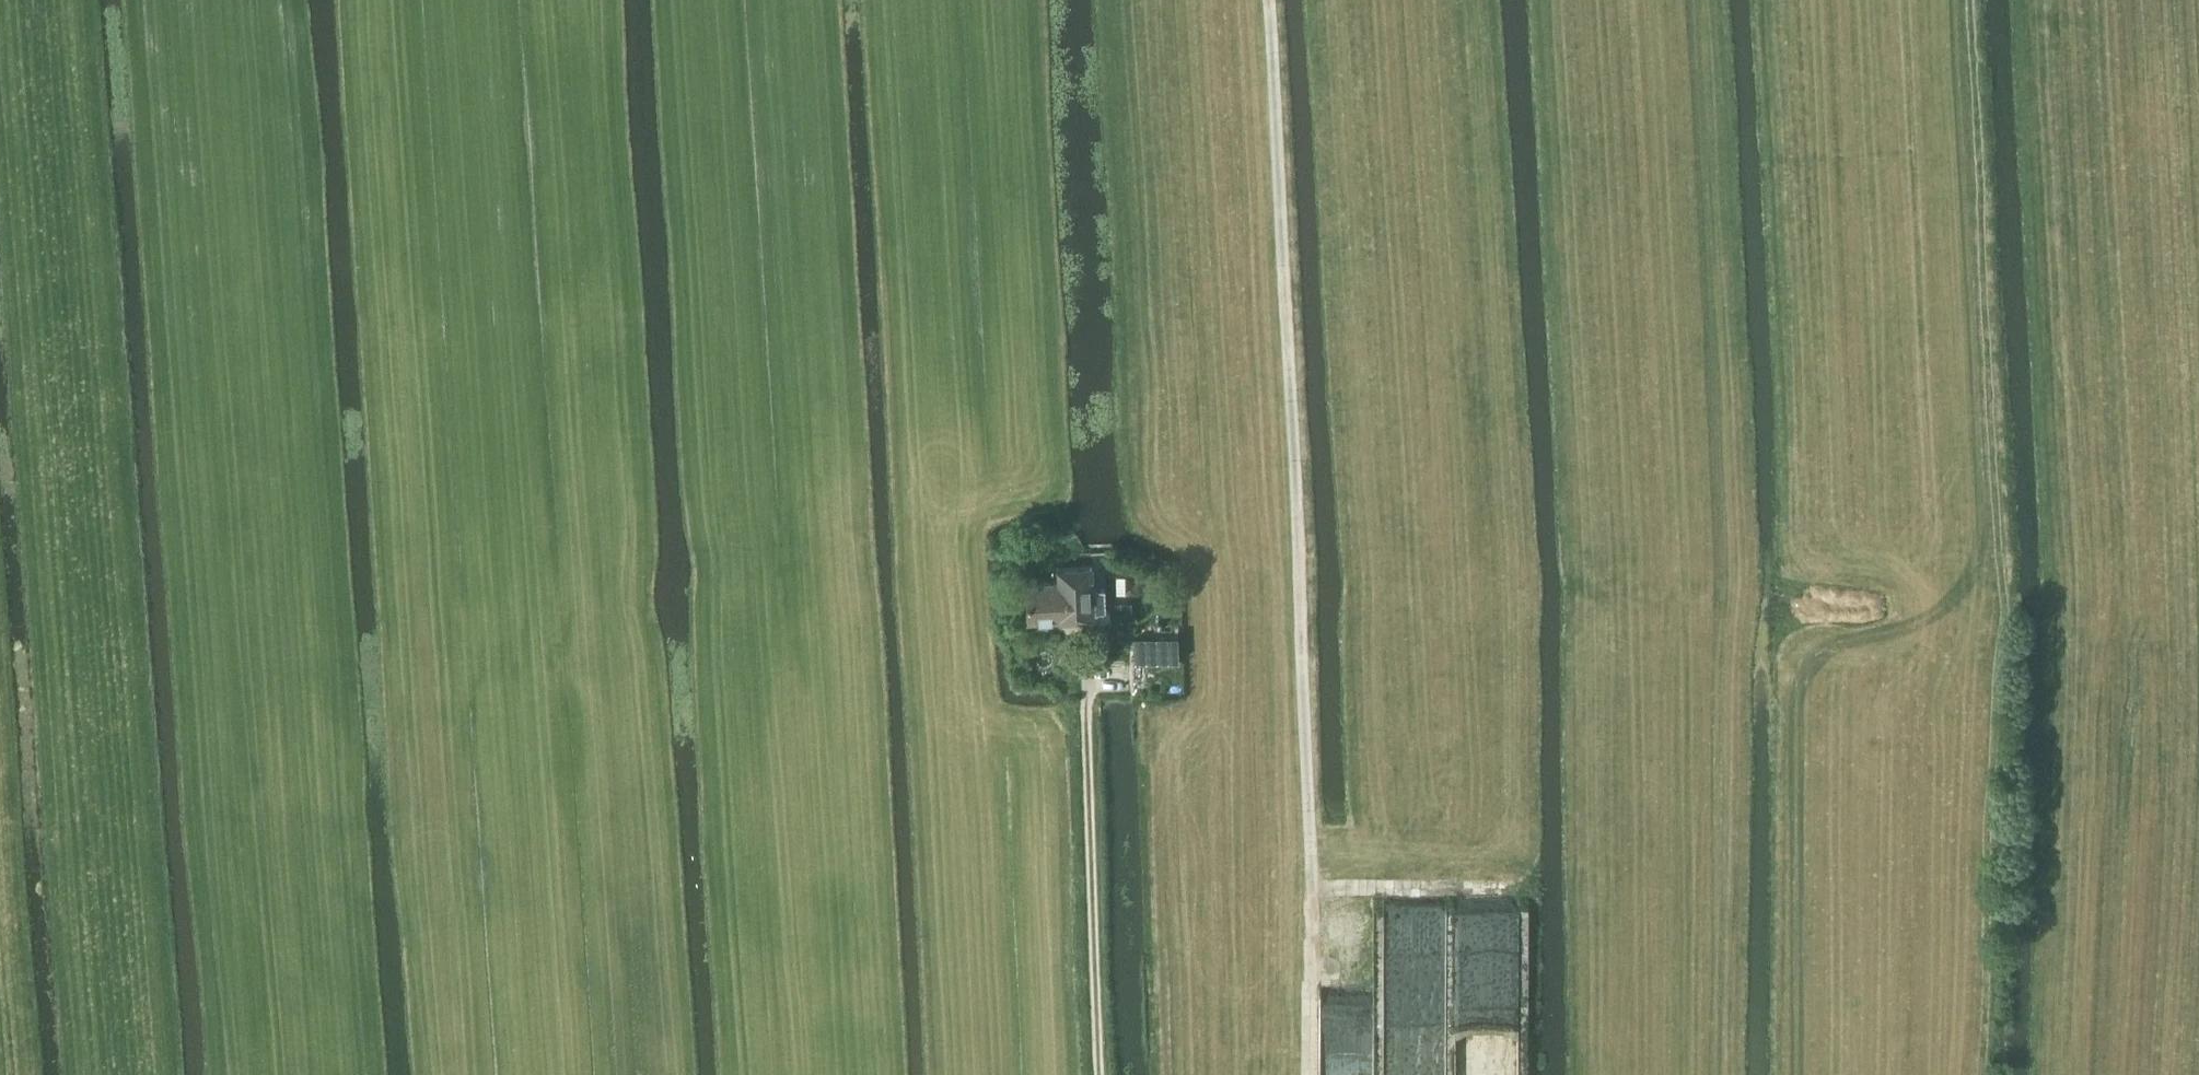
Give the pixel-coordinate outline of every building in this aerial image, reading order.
[(1094,588),(1092,567),(1057,569),(1058,582),(1025,584),(1028,621),(1060,619),(1060,622),(1096,619),(1095,611),(1102,611),(1106,610),(1105,587),(1094,588)]
